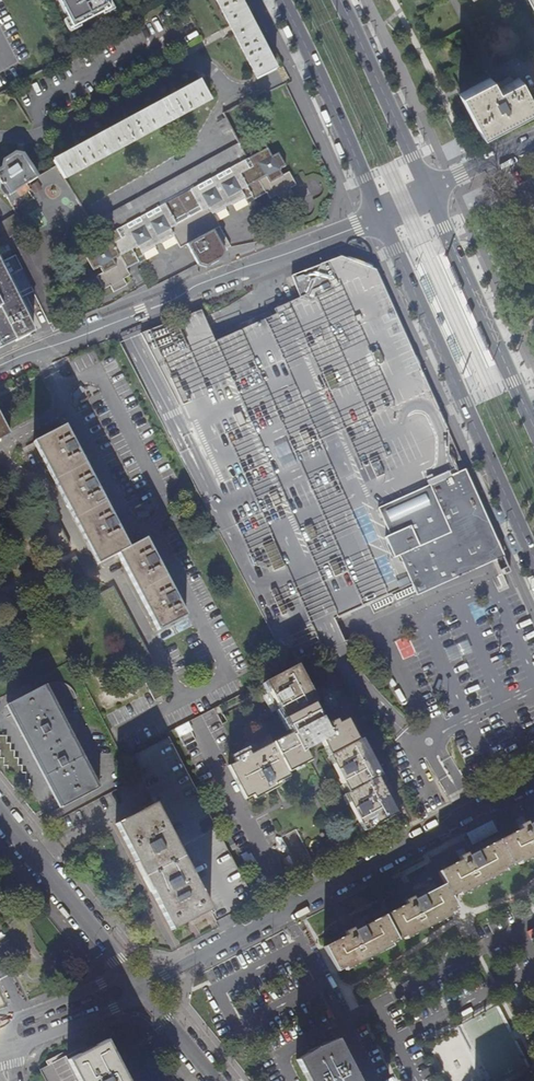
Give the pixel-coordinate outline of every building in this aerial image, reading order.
[(73,29),(110,10),(105,0),(58,0),(73,29)] [(273,75),(233,0),(208,0),(252,86),(273,75)] [(533,110),(533,109),(519,79),(504,87),(501,82),(495,86),(491,78),(459,94),(481,137),(533,110)] [(65,179),(210,101),(200,83),(53,161),(57,166),(65,179)] [(223,134),(231,130),(226,118),(217,123),(223,134)] [(101,238),(246,160),(239,144),(93,224),(101,238)] [(212,216),(244,199),(247,206),(254,202),(250,195),(262,189),(266,196),(269,202),(276,198),(279,205),(293,198),(289,191),(295,188),(288,175),(282,178),(278,172),(285,168),(278,155),(271,159),(267,150),(247,161),(246,160),(101,238),(102,239),(88,246),(92,255),(86,258),(93,272),(99,268),(102,273),(96,276),(103,290),(110,288),(113,294),(126,287),(123,281),(130,277),(126,270),(123,263),(135,257),(138,264),(145,260),(142,253),(173,237),(180,250),(186,246),(196,265),(197,266),(203,263),(206,267),(207,269),(217,263),(207,244),(216,239),(215,237),(212,232),(219,229),(212,216)] [(29,191),(25,186),(38,177),(31,166),(30,166),(24,155),(16,153),(4,161),(4,162),(3,169),(0,170),(0,188),(5,197),(7,197),(10,203),(29,191)] [(254,202),(266,196),(262,189),(250,195),(254,202)] [(24,228),(17,214),(0,224),(0,243),(8,238),(24,228)] [(217,263),(223,252),(216,239),(207,244),(217,263)] [(374,267),(375,269),(370,271),(364,274),(348,268),(342,255),(321,263),(308,293),(275,308),(277,313),(216,340),(202,309),(186,315),(130,337),(120,341),(290,667),(323,650),(314,633),(322,630),(337,623),(335,616),(380,596),(403,586),(409,584),(412,582),(415,588),(437,578),(440,570),(448,566),(456,562),(457,562),(465,566),(497,551),(488,531),(481,514),(473,496),(467,483),(447,475),(443,467),(439,458),(439,457),(449,453),(454,441),(449,431),(443,418),(430,388),(423,374),(413,370),(410,363),(407,357),(407,355),(410,346),(411,344),(403,328),(391,301),(376,268),(374,267)] [(374,267),(342,255),(348,268),(364,274),(370,271),(375,269),(374,267)] [(9,280),(11,279),(9,275),(9,274),(0,256),(0,262),(9,280)] [(126,270),(138,264),(135,257),(123,263),(126,270)] [(16,339),(16,341),(29,334),(29,333),(34,330),(30,322),(15,293),(18,292),(24,289),(22,284),(29,281),(23,268),(9,274),(9,275),(11,279),(9,280),(0,262),(0,347),(16,339)] [(22,284),(24,289),(31,285),(29,281),(22,284)] [(18,292),(15,293),(30,322),(32,321),(18,292)] [(410,346),(407,355),(407,357),(410,363),(413,370),(423,374),(411,344),(410,346)] [(0,397),(0,436),(18,427),(2,396),(0,397)] [(65,426),(38,441),(101,562),(119,552),(159,629),(186,615),(146,538),(129,547),(65,426)] [(499,557),(503,555),(504,554),(454,441),(449,453),(439,457),(439,458),(443,467),(447,475),(467,483),(473,496),(481,514),(488,531),(497,551),(465,566),(457,562),(456,562),(448,566),(440,570),(437,578),(415,588),(417,594),(493,560),(499,557)] [(116,585),(103,591),(109,605),(117,602),(117,601),(122,599),(116,585)] [(345,640),(337,623),(322,630),(314,633),(323,650),(331,647),(345,640)] [(453,645),(447,648),(452,658),(458,654),(453,645)] [(291,675),(259,692),(278,730),(306,715),(312,712),(291,675)] [(139,687),(147,704),(155,700),(146,683),(139,687)] [(98,788),(44,685),(7,704),(62,808),(98,788)] [(350,753),(339,731),(329,736),(327,732),(317,737),(306,715),(278,730),(276,731),(283,746),(294,766),(298,764),(314,755),(321,768),(323,767),(350,753)] [(231,771),(224,774),(240,808),(248,803),(250,808),(273,797),(270,792),(281,786),(281,784),(302,773),(298,764),(294,766),(283,746),(246,763),(244,759),(229,767),(231,771)] [(350,753),(323,767),(341,803),(374,786),(375,786),(356,750),(350,753)] [(392,823),(374,786),(341,803),(339,804),(358,841),(392,823)] [(344,968),(390,944),(389,942),(403,934),(404,937),(450,912),(449,910),(456,906),(450,894),(457,890),(458,892),(533,852),(533,819),(526,822),(521,813),(514,817),(518,826),(466,854),(462,845),(454,849),(458,858),(437,869),(443,881),(412,897),(408,890),(401,894),(405,901),(352,929),(348,921),(341,925),(345,932),(322,944),(336,969),(343,966),(344,968)] [(200,928),(145,822),(105,842),(161,949),(200,928)] [(297,1059),(308,1080),(359,1080),(337,1039),(318,1047),(297,1059)] [(106,1040),(68,1059),(78,1080),(127,1080),(106,1040)]
